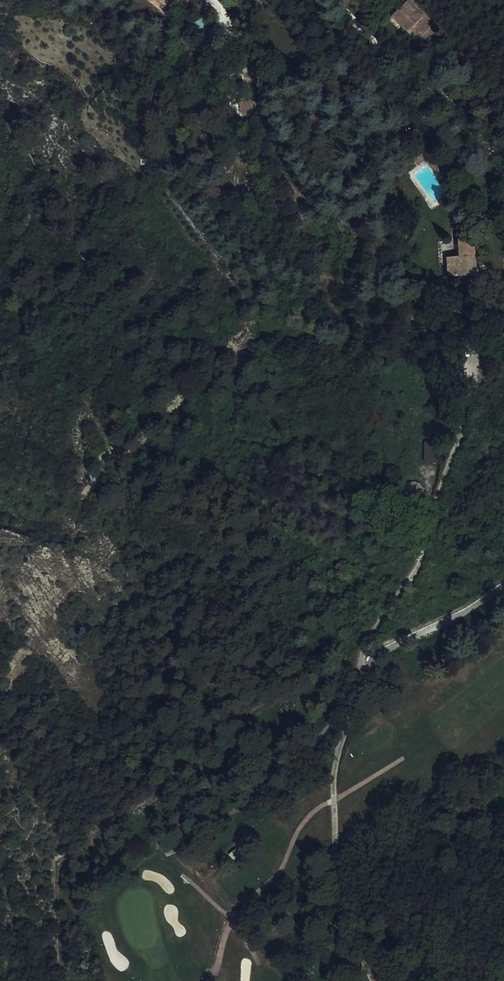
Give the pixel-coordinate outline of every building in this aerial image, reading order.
[(412,13),(421,21),(427,16),(413,2),(408,8),(412,13)] [(412,13),(400,26),(415,41),(412,43),(422,52),(436,37),(431,32),(421,21),(412,13)] [(431,32),(437,26),(427,16),(421,21),(431,32)] [(442,43),(436,37),(422,52),(429,60),(440,50),(437,47),(442,43)] [(448,181),(453,177),(443,163),(433,169),(448,181)] [(484,258),(485,248),(469,246),(468,256),(484,258)] [(483,268),(484,258),(468,256),(468,261),(454,259),(454,264),(483,268)] [(454,264),(453,268),(454,274),(481,277),(483,268),(454,264)] [(479,286),(481,277),(454,274),(455,283),(479,286)]
